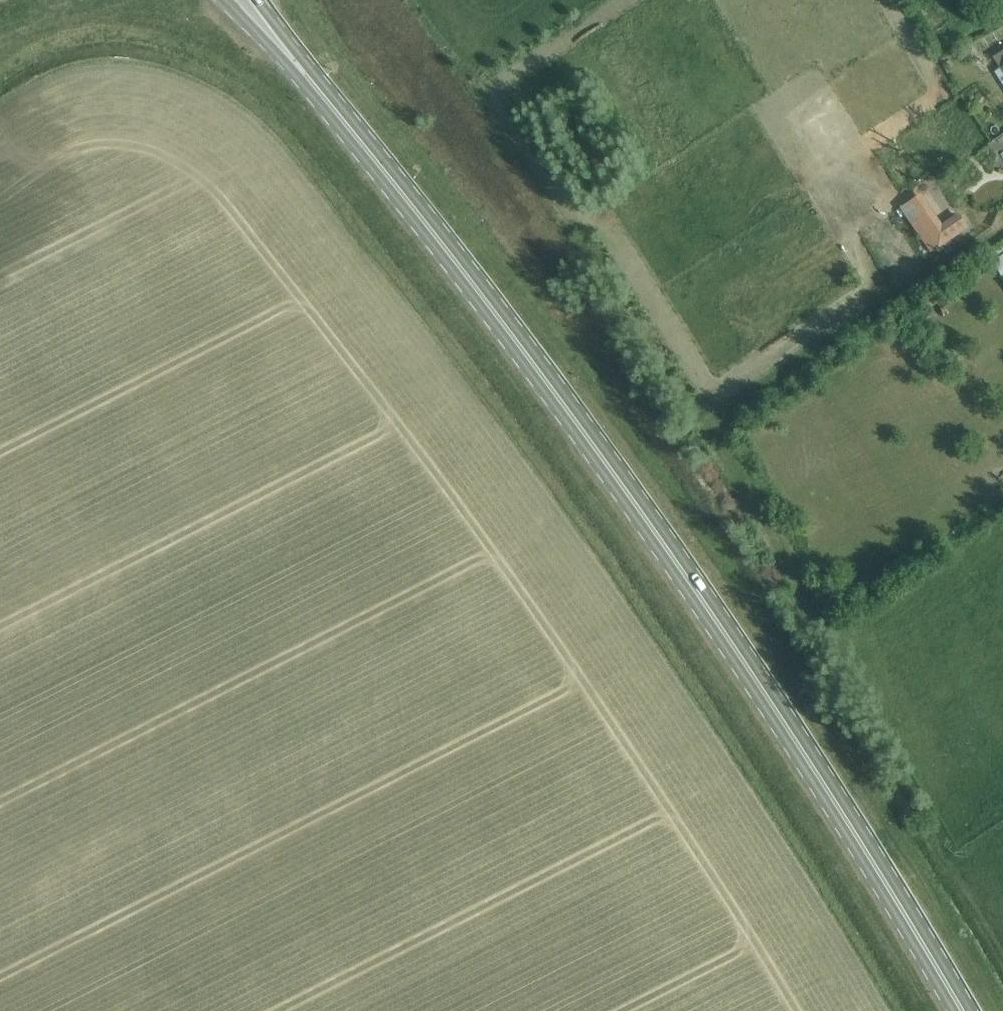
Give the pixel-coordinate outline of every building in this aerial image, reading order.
[(993,60),(1000,71),(996,74),(1002,85),(1002,59),(1000,55),(993,60)] [(989,144),(996,156),(1002,152),(1002,135),(989,144)] [(906,204),(896,211),(927,256),(937,249),(968,228),(960,217),(941,230),(918,196),(906,204)] [(990,263),(1002,275),(1002,248),(990,263)]
